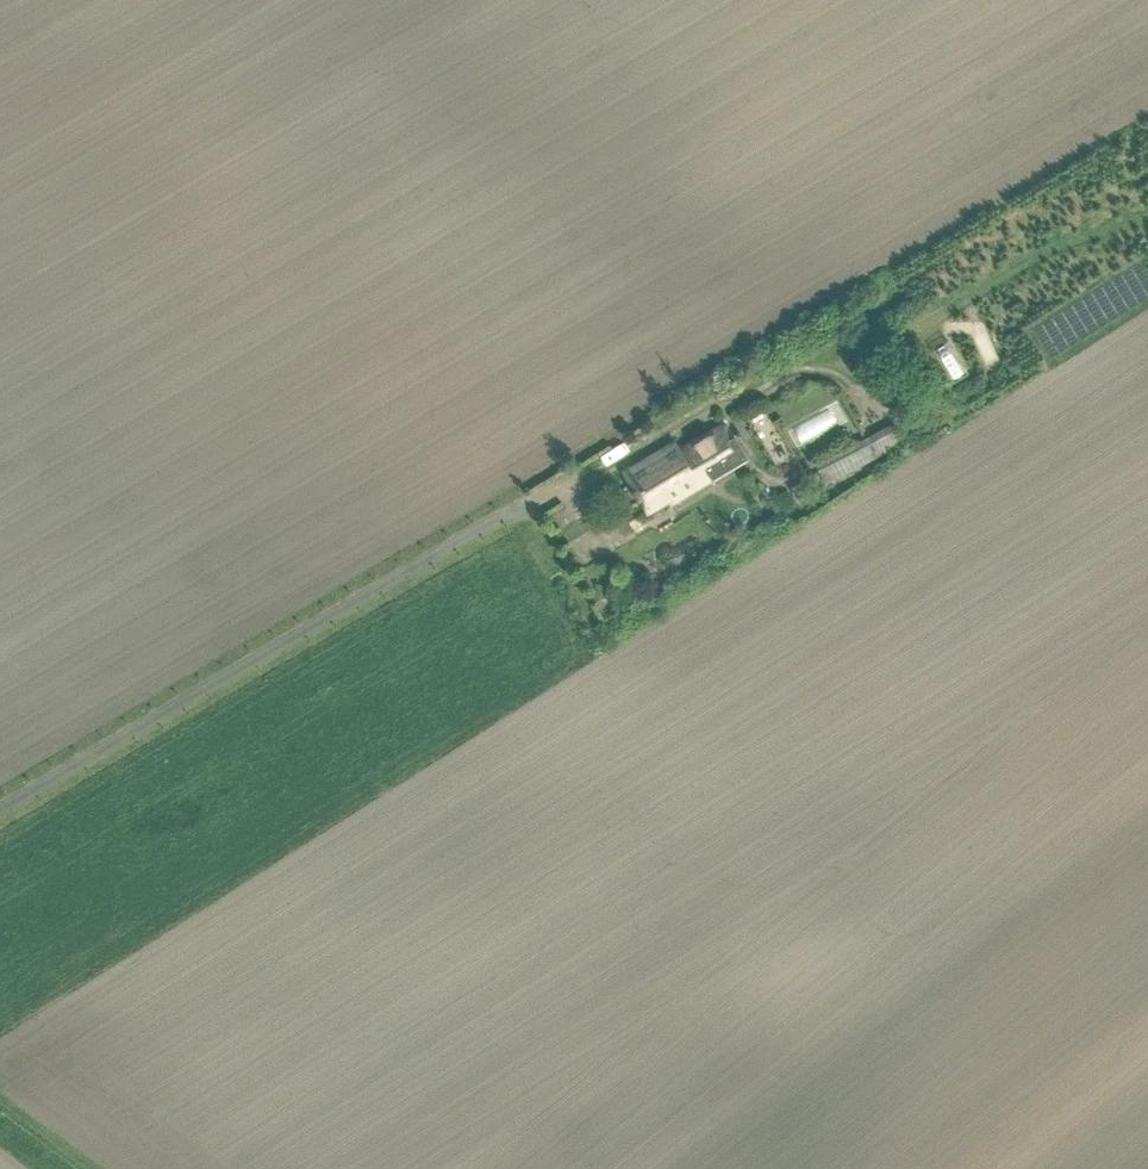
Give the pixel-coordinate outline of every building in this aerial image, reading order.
[(804,423),(812,437),(846,416),(838,402),(804,423)] [(815,466),(826,488),(907,444),(896,423),(815,466)] [(625,473),(648,511),(671,498),(668,494),(692,480),(697,488),(729,469),(721,455),(737,445),(725,424),(717,429),(681,451),(676,442),(625,473)]
